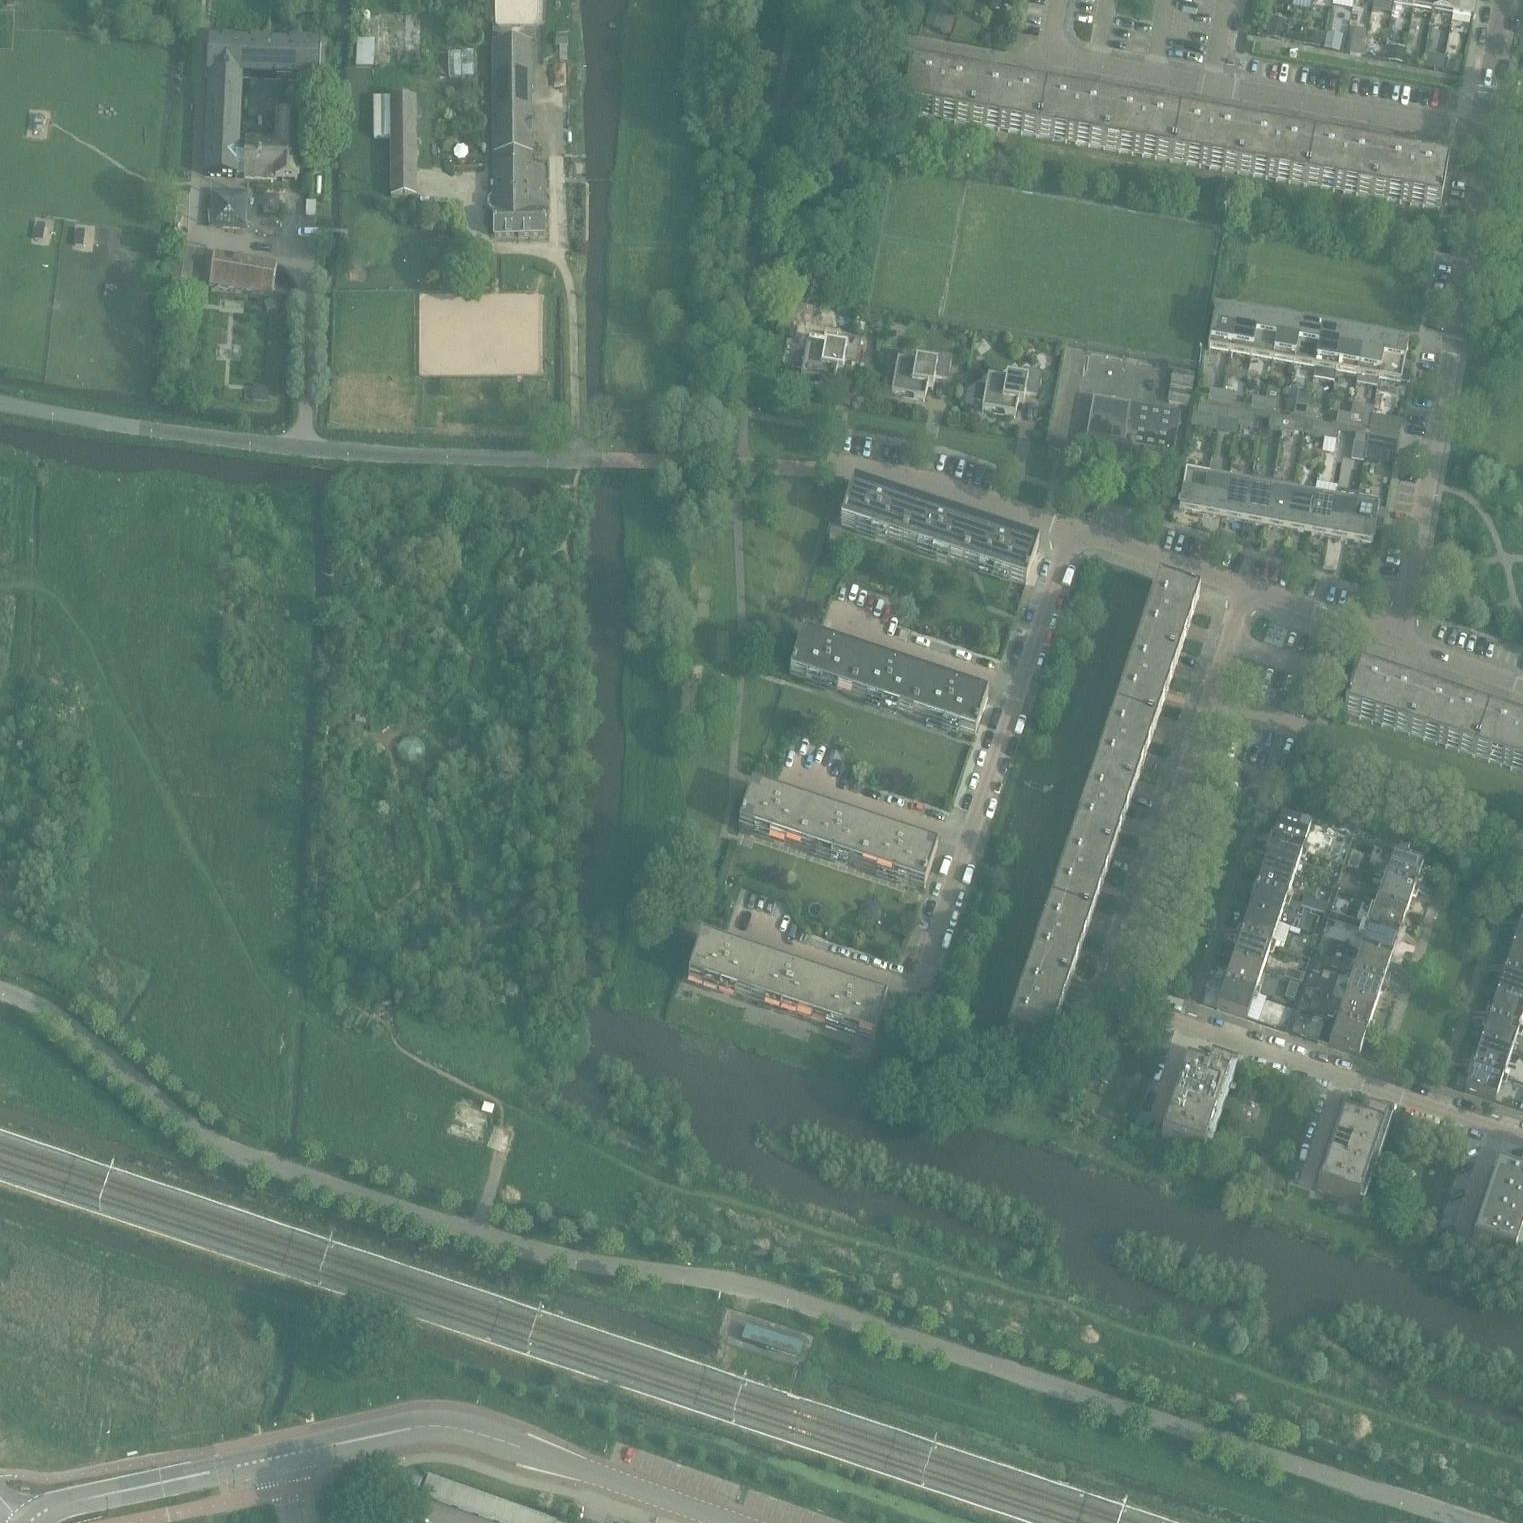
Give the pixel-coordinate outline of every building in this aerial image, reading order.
[(1394,6),(1413,9),(1415,0),(1395,0),(1394,6)] [(1413,9),(1433,13),(1435,0),(1415,0),(1413,9)] [(1453,16),(1456,0),(1435,0),(1433,13),(1453,16)] [(1453,16),(1473,20),(1476,0),(1456,0),(1453,16)] [(1268,35),(1284,38),(1288,21),(1272,17),(1268,35)] [(1355,29),(1352,53),(1365,54),(1368,30),(1355,29)] [(209,39),(207,75),(211,75),(207,176),(237,178),(237,175),(245,176),(244,179),(298,181),(298,177),(300,115),(279,114),(278,140),(246,139),(246,142),(238,142),(241,77),(319,80),(321,43),(209,39)] [(359,65),(376,65),(375,39),(358,39),(359,65)] [(492,43),(493,155),(532,154),(532,214),(494,214),(494,238),(544,237),(544,213),(543,179),(551,179),(551,157),(536,157),(536,149),(532,149),(531,43),(492,43)] [(450,52),(451,76),(476,76),(476,52),(450,52)] [(977,83),(911,71),(903,113),(970,125),(977,83)] [(970,125),(1036,137),(1044,95),(977,83),(970,125)] [(1111,107),(1044,95),(1036,137),(1104,149),(1111,107)] [(391,99),(374,99),(374,139),(391,139),(391,198),(416,198),(416,158),(416,99),(391,99)] [(1104,149),(1171,162),(1178,119),(1111,107),(1104,149)] [(1245,132),(1178,119),(1171,162),(1237,174),(1245,132)] [(1237,174),(1304,186),(1312,144),(1245,132),(1237,174)] [(1379,156),(1312,144),(1304,186),(1371,198),(1379,156)] [(312,149),(312,169),(328,170),(329,149),(312,149)] [(494,210),(494,214),(532,214),(532,154),(493,155),(494,199),(489,199),(488,199),(488,210),(489,210),(494,210)] [(1446,168),(1379,156),(1371,198),(1438,210),(1446,168)] [(251,191),(212,190),(211,228),(250,229),(251,191)] [(280,210),(280,196),(266,195),(266,210),(280,210)] [(172,284),(185,286),(191,250),(178,248),(172,284)] [(272,296),(277,265),(214,254),(209,286),(272,296)] [(1214,313),(1208,351),(1230,354),(1236,317),(1214,313)] [(1236,317),(1230,354),(1251,358),(1258,321),(1236,317)] [(1258,321),(1251,358),(1272,362),(1279,325),(1258,321)] [(1279,325),(1272,362),(1294,366),(1300,329),(1279,325)] [(1300,329),(1294,366),(1315,370),(1322,332),(1300,329)] [(1315,370),(1313,380),(1334,383),(1336,374),(1343,336),(1322,332),(1315,370)] [(1343,336),(1336,374),(1357,377),(1364,340),(1343,336)] [(796,355),(793,369),(802,371),(801,380),(834,386),(836,373),(842,374),(844,363),(857,365),(871,367),(873,356),(859,353),(861,341),(842,338),(839,349),(825,347),(825,350),(807,347),(805,356),(796,355)] [(1357,377),(1356,384),(1377,388),(1379,381),(1385,344),(1364,340),(1357,377)] [(1385,344),(1379,381),(1401,385),(1401,384),(1409,385),(1412,365),(1405,364),(1407,348),(1385,344)] [(925,403),(927,390),(933,391),(935,379),(948,381),(952,358),(932,354),(930,366),(916,363),(915,366),(897,363),(891,396),(925,403)] [(1015,419),(1017,406),(1023,407),(1025,395),(1038,398),(1042,374),(1023,370),(1021,382),(1006,379),(1006,383),(988,379),(986,389),(977,387),(975,402),(983,403),(982,413),(1015,419)] [(1174,372),(1173,383),(1192,386),(1194,375),(1174,372)] [(1192,386),(1173,383),(1171,391),(1191,394),(1192,386)] [(1208,400),(1221,402),(1223,393),(1210,390),(1208,400)] [(1191,394),(1171,391),(1169,402),(1189,405),(1191,394)] [(1236,395),(1223,393),(1221,402),(1234,405),(1236,395)] [(1093,398),(1083,453),(1129,461),(1132,445),(1173,453),(1180,413),(1093,398)] [(1251,408),(1264,410),(1265,400),(1253,398),(1251,408)] [(1278,403),(1265,400),(1264,410),(1276,412),(1278,403)] [(1211,409),(1198,406),(1197,416),(1210,418),(1211,409)] [(1293,415),(1306,418),(1308,408),(1295,406),(1293,415)] [(1321,410),(1308,408),(1306,418),(1319,420),(1321,410)] [(1241,414),(1228,412),(1227,421),(1239,424),(1241,414)] [(1336,423),(1349,425),(1351,416),(1338,413),(1336,423)] [(1254,416),(1241,414),(1239,424),(1252,426),(1254,416)] [(1363,418),(1351,416),(1349,425),(1361,428),(1363,418)] [(1400,435),(1402,422),(1372,417),(1370,429),(1400,435)] [(1271,419),(1269,429),(1282,431),(1284,422),(1271,419)] [(1284,422),(1282,431),(1303,435),(1305,425),(1284,422)] [(1326,429),(1313,427),(1312,437),(1324,439),(1326,429)] [(1339,431),(1326,429),(1324,439),(1337,441),(1339,431)] [(1368,437),(1356,435),(1354,444),(1367,447),(1368,437)] [(1396,455),(1398,442),(1368,437),(1367,447),(1366,449),(1396,455)] [(1186,474),(1179,511),(1201,515),(1208,478),(1186,474)] [(1163,485),(1166,486),(1176,488),(1177,477),(1165,475),(1163,485)] [(1208,478),(1201,515),(1222,519),(1229,482),(1208,478)] [(1250,485),(1243,523),(1265,527),(1273,482),(1251,478),(1250,485)] [(1229,482),(1222,519),(1243,523),(1250,485),(1229,482)] [(1273,482),(1265,527),(1286,530),(1293,493),(1294,486),(1273,482)] [(840,524),(883,538),(903,545),(916,506),(891,498),(892,496),(880,492),(880,494),(853,485),(840,524)] [(1335,501),(1329,538),(1350,542),(1356,505),(1358,498),(1358,495),(1337,491),(1335,501)] [(1293,493),(1286,530),(1307,534),(1314,497),(1293,493)] [(1314,497),(1307,534),(1329,538),(1335,501),(1314,497)] [(1356,505),(1350,542),(1372,546),(1375,530),(1382,532),(1386,512),(1378,510),(1380,501),(1358,498),(1356,505)] [(940,514),(916,506),(903,545),(964,565),(977,526),(952,518),(952,516),(941,512),(940,514)] [(1026,586),(1039,547),(1013,539),(1014,537),(1002,533),(1002,535),(977,526),(964,565),(1026,586)] [(1158,585),(1137,649),(1177,662),(1198,599),(1158,585)] [(789,676),(808,682),(852,697),(864,658),(840,650),(841,648),(830,644),(829,647),(802,638),(789,676)] [(1137,649),(1115,713),(1156,726),(1177,662),(1137,649)] [(889,667),(864,658),(852,697),(913,717),(925,678),(900,670),(901,668),(890,664),(889,667)] [(1409,734),(1422,694),(1358,672),(1345,712),(1409,734)] [(975,738),(988,699),(962,690),(963,688),(952,685),(951,687),(925,678),(913,717),(975,738)] [(1422,694),(1409,734),(1473,755),(1486,715),(1422,694)] [(1115,713),(1094,777),(1134,791),(1156,726),(1115,713)] [(1486,715),(1473,755),(1522,772),(1522,728),(1486,715)] [(1094,777),(1072,842),(1113,855),(1134,791),(1094,777)] [(778,798),(752,789),(739,828),(801,848),(813,810),(789,802),(790,800),(778,796),(778,798)] [(839,818),(813,810),(801,848),(862,869),(875,830),(850,822),(851,820),(839,816),(839,818)] [(1280,819),(1272,844),(1302,854),(1311,829),(1280,819)] [(924,890),(937,851),(912,843),(912,840),(901,837),(900,839),(875,830),(862,869),(924,890)] [(1072,842),(1051,907),(1091,920),(1113,855),(1072,842)] [(1295,877),(1302,854),(1272,844),(1264,867),(1295,877)] [(1392,857),(1384,881),(1414,891),(1423,867),(1392,857)] [(1287,901),(1295,877),(1264,867),(1256,891),(1287,901)] [(1407,915),(1414,891),(1384,881),(1376,905),(1407,915)] [(1279,925),(1287,901),(1256,891),(1248,915),(1279,925)] [(1399,939),(1407,915),(1376,905),(1368,929),(1399,939)] [(1070,984),(1091,920),(1051,907),(1029,971),(1070,984)] [(1271,948),(1279,925),(1248,915),(1240,938),(1271,948)] [(1520,926),(1512,950),(1522,954),(1522,927),(1520,926)] [(1391,962),(1399,939),(1368,929),(1361,952),(1391,962)] [(1263,972),(1271,948),(1240,938),(1233,962),(1263,972)] [(727,950),(701,941),(688,980),(749,1000),(762,962),(739,954),(739,952),(728,948),(727,950)] [(1504,974),(1522,980),(1522,954),(1512,950),(1504,974)] [(1383,986),(1391,962),(1361,952),(1353,976),(1383,986)] [(788,970),(762,962),(749,1000),(811,1021),(824,982),(800,974),(801,972),(789,968),(788,970)] [(1255,996),(1263,972),(1233,962),(1225,986),(1255,996)] [(1070,984),(1029,971),(1007,1037),(1048,1050),(1070,984)] [(1504,974),(1497,998),(1522,1007),(1522,980),(1504,974)] [(1375,1009),(1383,986),(1353,976),(1345,999),(1375,1009)] [(873,1042),(886,1003),(861,995),(862,992),(850,988),(849,991),(824,982),(811,1021),(873,1042)] [(1247,1020),(1255,996),(1225,986),(1216,1010),(1247,1020)] [(1522,1020),(1522,1007),(1497,998),(1489,1021),(1519,1032),(1522,1020)] [(1367,1033),(1375,1009),(1345,999),(1337,1023),(1367,1033)] [(1489,1021),(1481,1045),(1511,1055),(1519,1032),(1489,1021)] [(1359,1058),(1367,1033),(1337,1023),(1329,1048),(1359,1058)] [(1503,1079),(1511,1055),(1481,1045),(1473,1069),(1503,1079)] [(1203,1155),(1221,1100),(1231,1070),(1237,1072),(1237,1070),(1211,1061),(1207,1074),(1186,1067),(1185,1069),(1187,1069),(1164,1140),(1162,1140),(1161,1141),(1203,1155)] [(1465,1093),(1495,1103),(1503,1079),(1473,1069),(1465,1093)] [(496,1110),(485,1107),(482,1114),(493,1118),(496,1110)] [(1358,1207),(1377,1152),(1387,1122),(1392,1123),(1392,1122),(1367,1113),(1362,1126),(1341,1119),(1341,1121),(1343,1122),(1319,1192),(1317,1192),(1317,1193),(1358,1207)] [(1522,1231),(1522,1166),(1522,1165),(1517,1178),(1496,1171),(1496,1174),(1498,1174),(1474,1245),(1472,1244),(1471,1246),(1514,1260),(1522,1231)] [(799,1360),(804,1346),(746,1327),(742,1341),(799,1360)] [(420,1496),(495,1522),(556,1522),(557,1519),(428,1474),(420,1496)]
